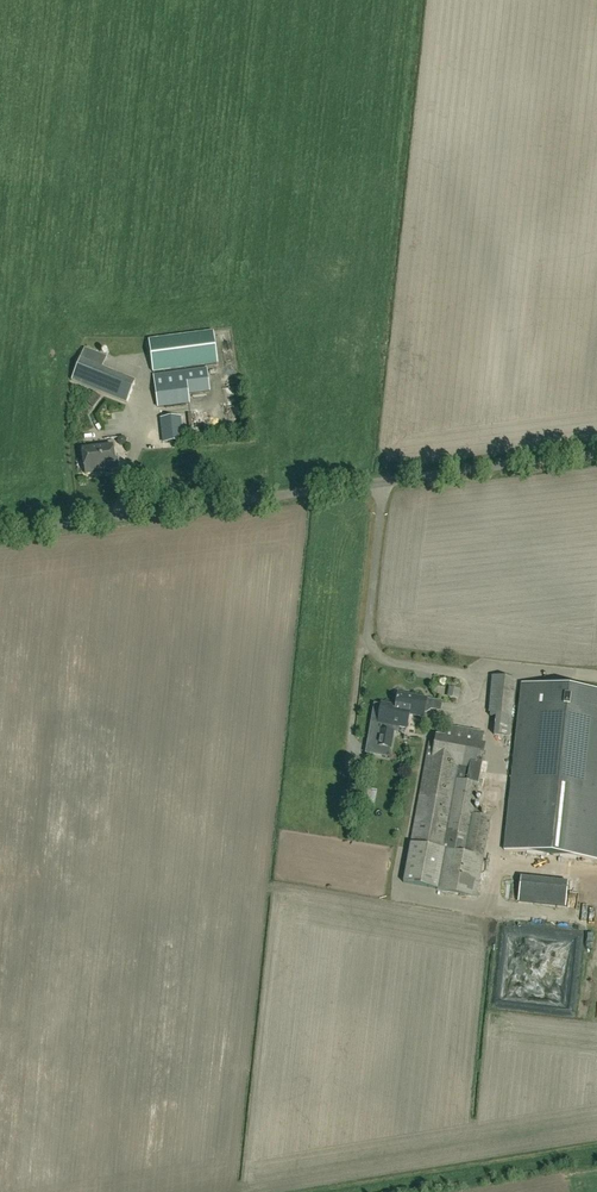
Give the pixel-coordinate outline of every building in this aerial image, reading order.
[(153,372),(218,364),(214,332),(149,340),(153,372)] [(127,403),(135,382),(80,360),(71,380),(127,403)] [(158,408),(190,404),(188,393),(210,390),(207,368),(154,375),(158,408)] [(227,390),(228,406),(239,406),(238,390),(227,390)] [(93,406),(101,397),(96,393),(88,402),(93,406)] [(164,418),(166,443),(183,442),(181,416),(164,418)] [(113,446),(82,450),(85,474),(96,472),(96,469),(106,467),(106,471),(119,470),(118,457),(114,457),(113,446)] [(494,735),(510,738),(511,725),(516,679),(492,676),(489,712),(490,712),(490,717),(495,718),(494,735)] [(596,860),(596,692),(522,684),(504,850),(513,851),(596,860)] [(394,726),(407,728),(410,714),(424,717),(427,699),(398,693),(396,706),(383,703),(383,705),(377,704),(373,722),(385,724),(383,730),(382,730),(379,746),(384,747),(382,755),(388,757),(389,748),(394,726)] [(481,744),(483,733),(448,726),(445,737),(437,735),(435,743),(429,742),(410,843),(403,882),(475,896),(490,817),(473,814),(485,745),(481,744)] [(496,779),(497,772),(482,769),(481,777),(496,779)]
